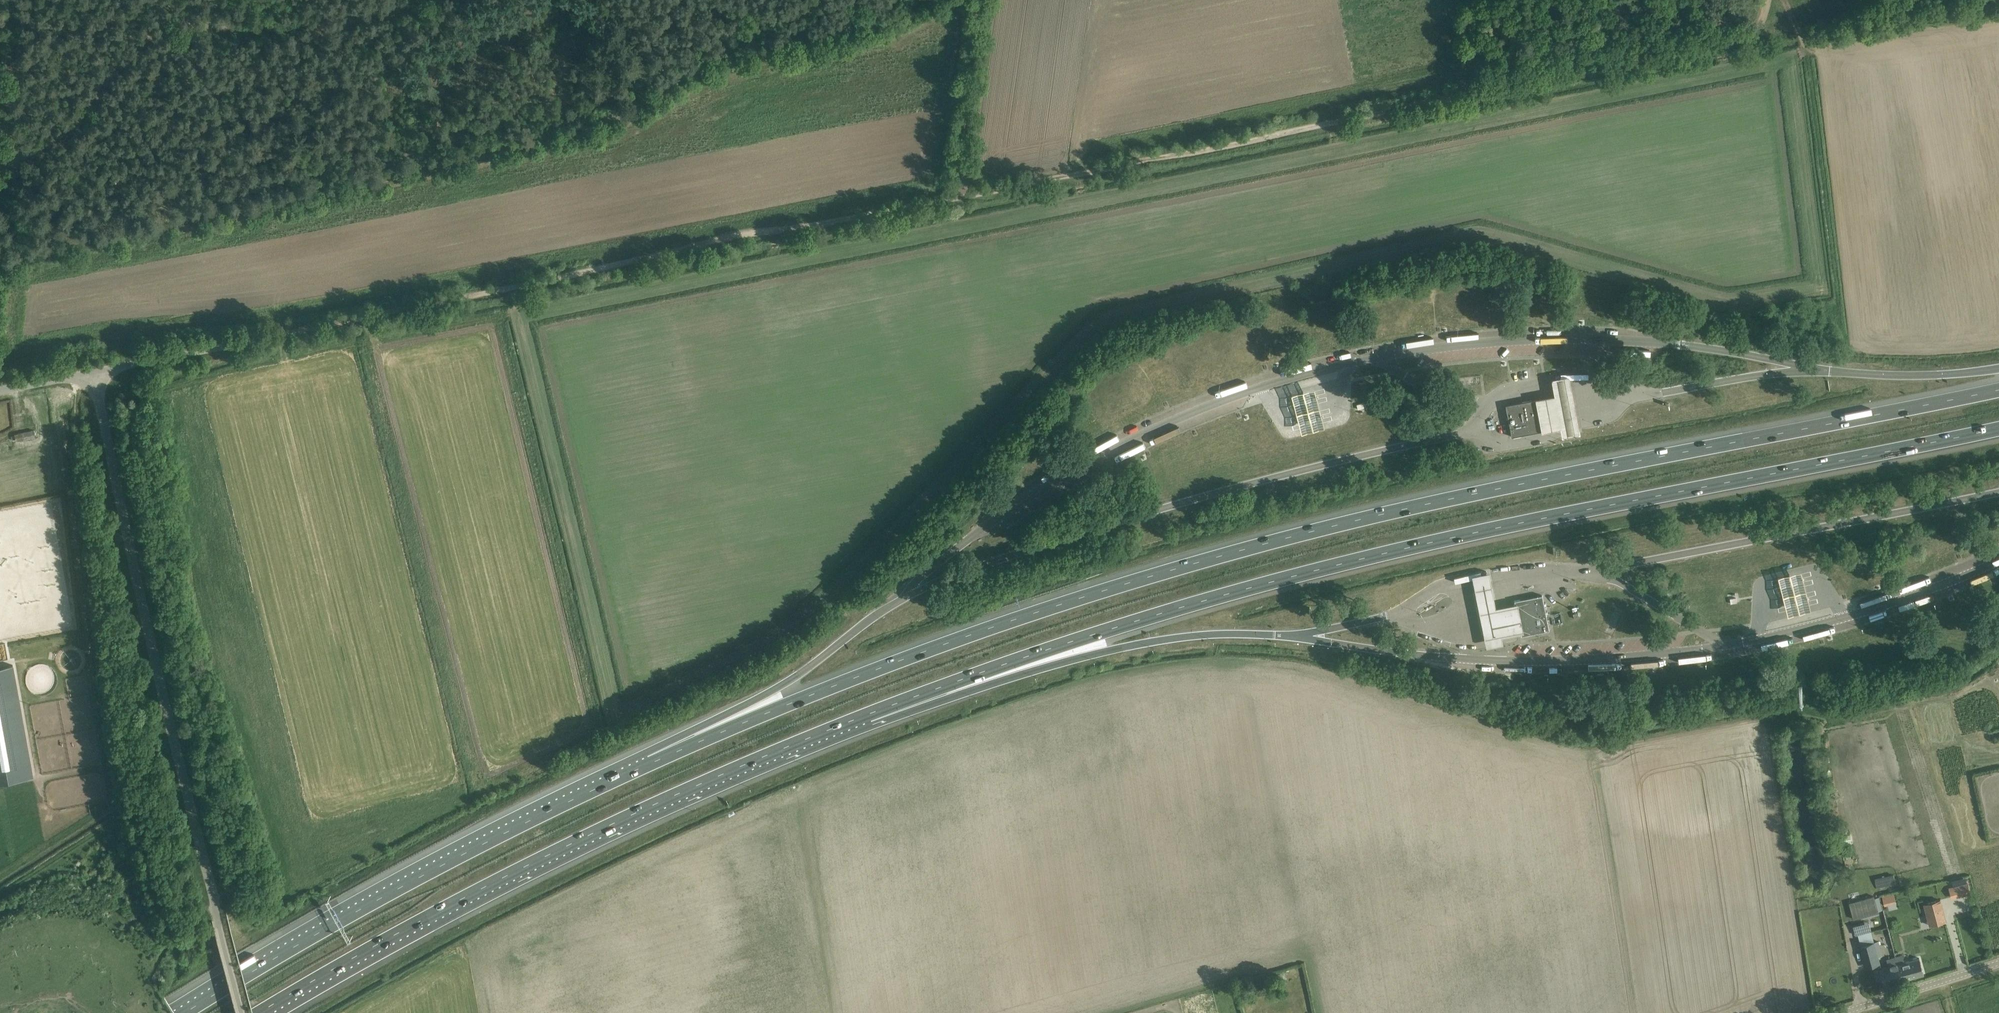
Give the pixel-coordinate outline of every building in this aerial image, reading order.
[(1544,429),(1545,434),(1562,431),(1563,439),(1581,435),(1570,378),(1553,382),(1556,397),(1539,400),(1544,429)] [(1315,391),(1292,397),(1302,437),(1325,430),(1315,391)] [(1506,405),(1505,406),(1511,436),(1512,437),(1513,437),(1543,431),(1544,430),(1544,429),(1539,400),(1538,398),(1536,398),(1507,404),(1506,405)] [(34,430),(15,434),(16,440),(35,436),(34,430)] [(1490,569),(1469,573),(1483,648),(1504,644),(1503,636),(1521,633),(1515,604),(1497,608),(1490,569)] [(1809,614),(1799,575),(1776,580),(1786,620),(1809,614)] [(1869,596),(1871,601),(1887,596),(1885,590),(1869,596)] [(1522,636),(1550,630),(1543,595),(1515,601),(1515,604),(1521,633),(1522,636)] [(1898,612),(1896,605),(1870,613),(1872,620),(1898,612)] [(30,777),(9,665),(0,667),(0,782),(30,777)] [(1966,882),(1951,886),(1954,896),(1968,892),(1966,882)] [(1879,896),(1854,903),(1859,923),(1875,919),(1872,905),(1880,903),(1879,896)] [(1945,920),(1940,899),(1923,903),(1929,925),(1945,920)] [(1863,953),(1861,953),(1863,961),(1864,968),(1880,964),(1878,957),(1874,942),(1861,946),(1863,953)] [(1902,955),(1895,957),(1897,964),(1901,981),(1924,974),(1919,958),(1904,962),(1902,955)] [(1884,986),(1901,981),(1897,964),(1895,957),(1891,958),(1893,965),(1879,969),(1884,986)] [(1288,970),(1284,971),(1286,976),(1287,980),(1298,977),(1294,967),(1288,969),(1288,970)]
